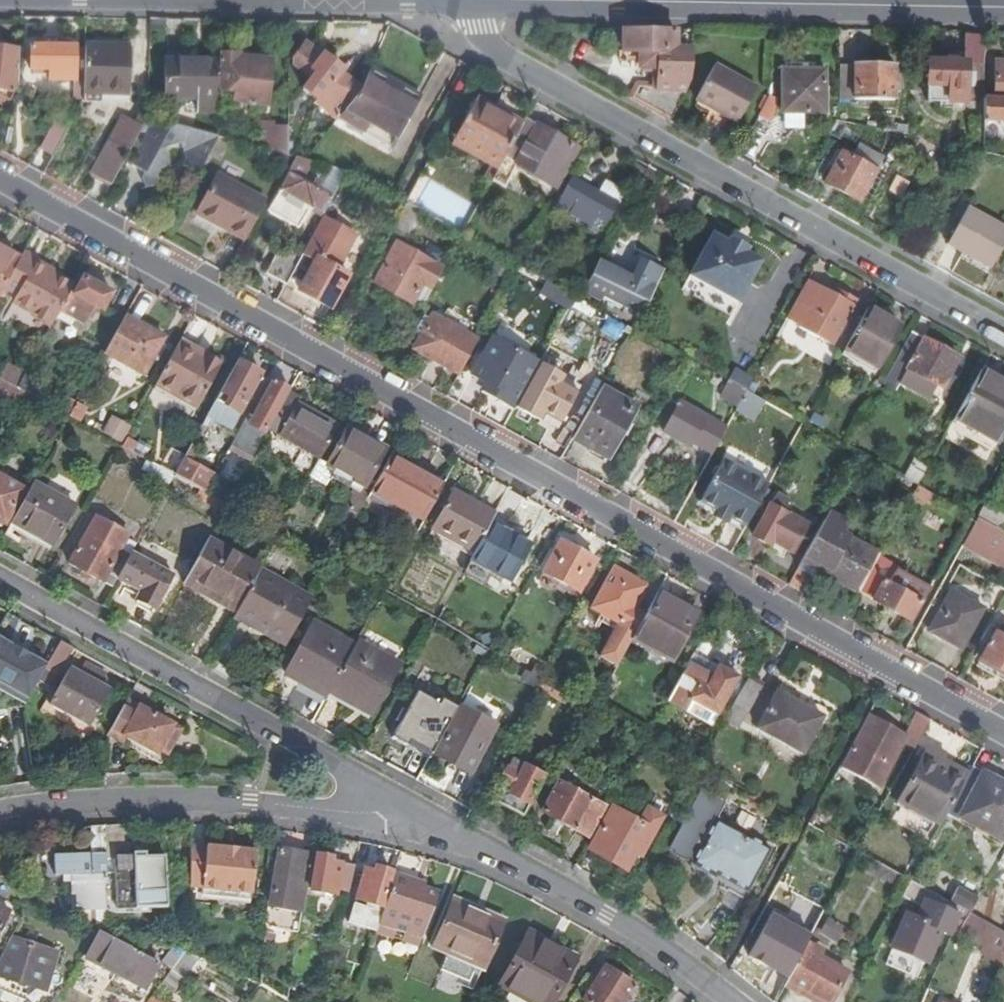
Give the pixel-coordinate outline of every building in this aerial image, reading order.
[(658,88),(686,90),(691,78),(691,48),(677,47),(677,33),(623,32),(623,53),(640,54),(639,59),(651,59),(651,54),(659,55),(658,88)] [(961,62),(983,62),(982,34),(961,35),(961,62)] [(359,93),(360,90),(340,74),(343,70),(323,54),(320,58),(304,44),(293,57),(292,65),(311,79),(303,90),(316,101),(314,104),(336,122),(338,120),(359,93)] [(97,51),(85,51),(85,69),(96,69),(96,93),(129,93),(129,69),(124,69),(124,48),(97,47),(97,51)] [(50,81),(76,81),(76,48),(32,48),(32,70),(50,71),(50,81)] [(218,60),(218,93),(234,94),(234,106),(268,107),(269,65),(244,64),(244,55),(218,55),(218,60)] [(193,112),(217,113),(218,93),(218,60),(161,59),(161,96),(193,98),(193,112)] [(984,102),(983,122),(997,123),(1003,123),(1003,64),(996,64),(995,99),(990,99),(984,102)] [(21,66),(15,66),(14,69),(5,69),(4,65),(0,65),(0,96),(11,102),(21,85),(21,66)] [(927,105),(965,106),(966,66),(927,65),(927,105)] [(729,134),(734,124),(736,125),(754,91),(713,67),(694,100),(710,110),(708,114),(718,119),(714,126),(729,134)] [(853,102),(892,104),(893,69),(854,67),(853,102)] [(370,130),(395,144),(398,140),(389,135),(398,119),(410,117),(417,105),(391,89),(394,83),(370,69),(360,90),(359,93),(338,120),(367,136),(370,130)] [(779,73),(780,116),(823,116),(823,73),(779,73)] [(85,81),(76,81),(75,99),(85,99),(85,81)] [(758,121),(772,122),(775,99),(761,98),(758,121)] [(450,144),(496,170),(520,127),(475,101),(450,144)] [(92,173),(112,185),(145,126),(149,118),(149,117),(141,113),(136,123),(124,117),(92,173)] [(44,146),(55,153),(72,123),(60,116),(44,146)] [(149,118),(145,126),(152,131),(133,166),(152,176),(171,143),(193,149),(181,171),(195,178),(217,137),(149,118)] [(496,170),(491,180),(504,187),(515,166),(557,189),(577,151),(523,122),(520,127),(496,170)] [(997,123),(983,122),(983,152),(996,153),(997,123)] [(258,123),(258,149),(285,156),(286,128),(273,128),(273,124),(258,123)] [(370,130),(367,136),(365,140),(389,155),(395,144),(370,130)] [(823,183),(855,201),(872,171),(839,153),(823,183)] [(326,213),(335,197),(291,174),(270,211),(289,222),(301,200),(326,213)] [(459,230),(474,205),(420,174),(406,200),(459,230)] [(225,226),(247,237),(263,208),(265,203),(215,178),(196,216),(223,229),(225,226)] [(601,197),(572,180),(557,208),(583,225),(588,214),(605,223),(621,195),(607,186),(601,197)] [(947,246),(961,254),(990,271),(1003,246),(1003,229),(968,209),(947,246)] [(325,215),(302,257),(288,284),(330,307),(348,274),(337,267),(344,254),(344,243),(352,230),(325,215)] [(680,290),(718,311),(748,256),(744,254),(746,249),(728,239),(725,244),(710,236),(680,290)] [(420,282),(432,289),(443,268),(396,243),(373,283),(409,302),(420,282)] [(288,284),(302,257),(283,246),(268,273),(288,284)] [(50,327),(73,287),(35,265),(37,262),(22,253),(16,264),(3,288),(16,295),(13,302),(31,312),(29,315),(50,327)] [(3,288),(16,264),(0,255),(0,294),(3,288)] [(748,256),(718,311),(729,317),(759,262),(748,256)] [(598,261),(593,273),(630,291),(635,281),(598,261)] [(630,291),(593,273),(583,293),(599,302),(602,296),(640,317),(653,291),(635,281),(630,291)] [(83,279),(73,296),(80,300),(78,305),(84,308),(86,304),(99,311),(110,294),(83,279)] [(541,295),(568,311),(575,298),(547,284),(541,295)] [(806,285),(787,319),(798,326),(797,328),(830,345),(854,302),(836,293),(833,298),(818,289),(817,291),(806,285)] [(865,309),(843,351),(876,369),(898,328),(865,309)] [(460,376),(479,342),(433,317),(414,351),(460,376)] [(124,319),(104,355),(142,377),(162,341),(124,319)] [(495,338),(475,375),(510,395),(531,358),(495,338)] [(923,342),(906,372),(940,391),(957,360),(923,342)] [(201,360),(177,348),(155,387),(196,410),(220,365),(203,356),(201,360)] [(238,357),(235,362),(261,376),(264,371),(238,357)] [(261,376),(235,362),(213,403),(240,418),(246,409),(243,407),(261,376)] [(16,389),(23,376),(6,366),(0,375),(0,381),(16,389)] [(747,393),(753,381),(732,371),(726,381),(747,393)] [(940,391),(906,372),(902,380),(936,398),(940,391)] [(980,372),(953,422),(994,444),(1003,426),(1003,386),(980,372)] [(16,389),(31,398),(41,403),(48,389),(23,376),(16,389)] [(267,435),(287,399),(290,393),(273,383),(244,434),(249,437),(244,446),(256,453),(267,435)] [(641,407),(603,386),(574,439),(613,460),(641,407)] [(563,434),(578,405),(543,387),(528,415),(563,434)] [(65,399),(58,413),(68,418),(76,405),(65,399)] [(287,399),(267,435),(318,464),(335,434),(294,410),(297,405),(287,399)] [(706,420),(708,417),(683,403),(667,432),(692,446),(698,435),(716,445),(725,431),(706,420)] [(118,443),(129,427),(112,416),(101,432),(118,443)] [(346,485),(350,477),(364,485),(382,452),(346,431),(327,464),(335,468),(330,476),(346,485)] [(172,476),(181,460),(184,456),(171,450),(161,469),(172,476)] [(441,488),(444,482),(392,453),(388,459),(441,488)] [(441,488),(388,459),(370,493),(422,522),(441,488)] [(748,527),(771,484),(725,459),(701,502),(718,511),(731,518),(748,527)] [(181,460),(172,476),(199,490),(208,475),(181,460)] [(0,477),(0,522),(3,524),(22,490),(0,477)] [(74,505),(32,483),(10,522),(52,545),(74,505)] [(918,487),(913,495),(968,525),(972,516),(918,487)] [(356,516),(367,498),(354,491),(343,509),(356,516)] [(370,493),(367,498),(404,519),(399,528),(414,536),(422,522),(370,493)] [(431,532),(472,556),(489,526),(494,517),(452,494),(431,532)] [(794,552),(809,525),(773,506),(755,537),(771,546),(773,541),(794,552)] [(728,522),(731,518),(718,511),(716,516),(728,522)] [(828,513),(799,567),(813,575),(817,569),(860,593),(881,555),(845,536),(851,525),(828,513)] [(978,549),(990,526),(979,520),(966,543),(978,549)] [(472,556),(469,561),(510,584),(516,575),(513,574),(528,548),(489,526),(472,556)] [(105,574),(115,579),(130,552),(121,547),(117,553),(83,534),(67,562),(101,581),(105,574)] [(182,583),(200,594),(202,590),(236,610),(258,571),(260,569),(207,539),(182,583)] [(539,575),(575,595),(594,561),(560,541),(539,575)] [(172,576),(130,552),(115,579),(137,591),(133,598),(153,609),(172,576)] [(881,555),(860,593),(914,622),(929,595),(919,590),(917,594),(912,592),(910,595),(891,584),(900,566),(881,555)] [(285,646),(310,599),(258,571),(236,610),(234,615),(232,617),(253,629),(256,625),(268,631),(266,635),(285,646)] [(614,670),(630,642),(643,619),(631,612),(644,589),(612,571),(590,610),(615,624),(596,659),(614,670)] [(199,595),(234,615),(236,610),(202,590),(200,594),(199,595)] [(659,590),(656,596),(696,618),(699,612),(659,590)] [(965,648),(986,610),(954,593),(933,630),(965,648)] [(643,619),(630,642),(670,664),(696,618),(656,596),(643,619)] [(283,673),(325,698),(328,693),(354,646),(312,623),(283,673)] [(1003,681),(1003,638),(997,634),(979,667),(1003,681)] [(60,640),(39,675),(53,682),(72,647),(60,640)] [(354,646),(328,693),(370,716),(398,666),(356,642),(354,646)] [(109,690),(100,685),(104,675),(83,663),(77,673),(66,668),(48,704),(78,720),(83,711),(96,717),(109,690)] [(685,667),(666,702),(682,711),(688,702),(715,718),(736,680),(717,669),(711,680),(685,667)] [(734,703),(747,710),(762,684),(749,676),(734,703)] [(416,745),(431,754),(456,708),(443,699),(440,704),(432,698),(430,702),(416,692),(405,711),(401,709),(394,719),(399,722),(390,737),(406,746),(408,741),(416,745)] [(757,728),(802,753),(822,717),(777,692),(757,728)] [(107,735),(120,741),(123,735),(158,753),(160,748),(167,752),(180,728),(126,700),(107,735)] [(734,703),(724,719),(737,727),(747,710),(734,703)] [(909,743),(915,746),(929,720),(915,712),(905,732),(912,736),(909,743)] [(842,767),(878,788),(907,737),(870,716),(842,767)] [(434,754),(469,774),(486,743),(451,723),(434,754)] [(161,763),(167,752),(160,748),(158,753),(123,735),(120,741),(161,763)] [(416,745),(408,741),(406,746),(413,750),(416,745)] [(947,814),(963,784),(956,781),(963,768),(939,756),(923,784),(942,795),(939,802),(943,804),(940,810),(947,814)] [(503,803),(519,812),(536,782),(506,765),(495,787),(507,794),(503,803)] [(993,782),(970,771),(963,784),(947,814),(945,818),(956,824),(959,820),(1003,844),(1003,842),(1003,788),(993,782)] [(1003,788),(1003,779),(997,776),(993,782),(1003,788)] [(589,839),(606,809),(556,782),(540,811),(589,839)] [(610,807),(586,847),(622,868),(635,847),(641,850),(660,816),(646,808),(638,822),(610,807)] [(947,814),(940,810),(929,831),(936,835),(945,818),(947,814)] [(728,882),(745,891),(769,849),(715,819),(690,863),(713,877),(717,871),(730,879),(728,882)] [(93,833),(95,882),(107,882),(106,832),(93,833)] [(95,889),(95,882),(93,833),(91,833),(92,855),(54,857),(55,877),(63,877),(63,882),(73,882),(74,894),(79,894),(80,908),(96,908),(95,889)] [(250,845),(230,845),(230,849),(217,849),(217,845),(199,845),(199,846),(184,846),(184,887),(250,887),(250,845)] [(300,914),(310,856),(276,851),(274,868),(273,868),(267,910),(300,914)] [(39,856),(40,881),(50,881),(49,855),(39,856)] [(336,889),(347,891),(352,866),(329,863),(330,859),(312,856),(307,897),(324,899),(325,893),(335,895),(336,889)] [(902,884),(906,877),(868,856),(863,866),(896,884),(898,882),(902,884)] [(117,907),(166,908),(166,857),(117,857),(117,907)] [(800,858),(796,865),(806,870),(809,864),(800,858)] [(378,926),(384,904),(379,903),(387,870),(372,867),(370,874),(360,872),(349,920),(377,928),(378,926)] [(1003,932),(1003,919),(980,905),(976,912),(961,904),(965,897),(917,870),(912,880),(932,892),(965,911),(1003,932)] [(423,881),(394,872),(384,904),(378,926),(420,939),(437,893),(421,888),(423,881)] [(96,908),(108,908),(107,889),(95,889),(96,908)] [(939,933),(952,939),(965,911),(932,892),(917,920),(906,915),(889,948),(922,965),(933,945),(939,933)] [(976,912),(980,905),(982,902),(967,893),(965,897),(961,904),(976,912)] [(452,898),(431,947),(446,954),(439,970),(468,982),(475,967),(481,970),(503,920),(452,898)] [(9,913),(0,908),(0,930),(9,913)] [(817,934),(837,945),(846,928),(827,917),(817,934)] [(498,985),(528,1001),(550,1001),(574,959),(527,932),(498,985)] [(126,973),(124,978),(140,987),(154,963),(136,954),(138,949),(130,945),(127,949),(98,934),(85,958),(99,966),(102,961),(126,973)] [(35,1001),(56,1001),(70,977),(51,971),(56,955),(9,940),(0,960),(0,976),(30,986),(26,996),(35,1001)] [(783,983),(786,977),(802,951),(783,941),(764,972),(783,983)] [(807,942),(802,951),(786,977),(828,1000),(827,1001),(847,1001),(858,980),(815,957),(819,949),(807,942)] [(161,962),(170,968),(184,947),(174,945),(161,962)] [(585,1001),(623,1001),(634,986),(606,966),(582,1000),(585,1001)] [(170,968),(156,986),(167,995),(181,976),(170,968)] [(786,977),(783,983),(782,985),(814,1001),(827,1001),(828,1000),(786,977)]
